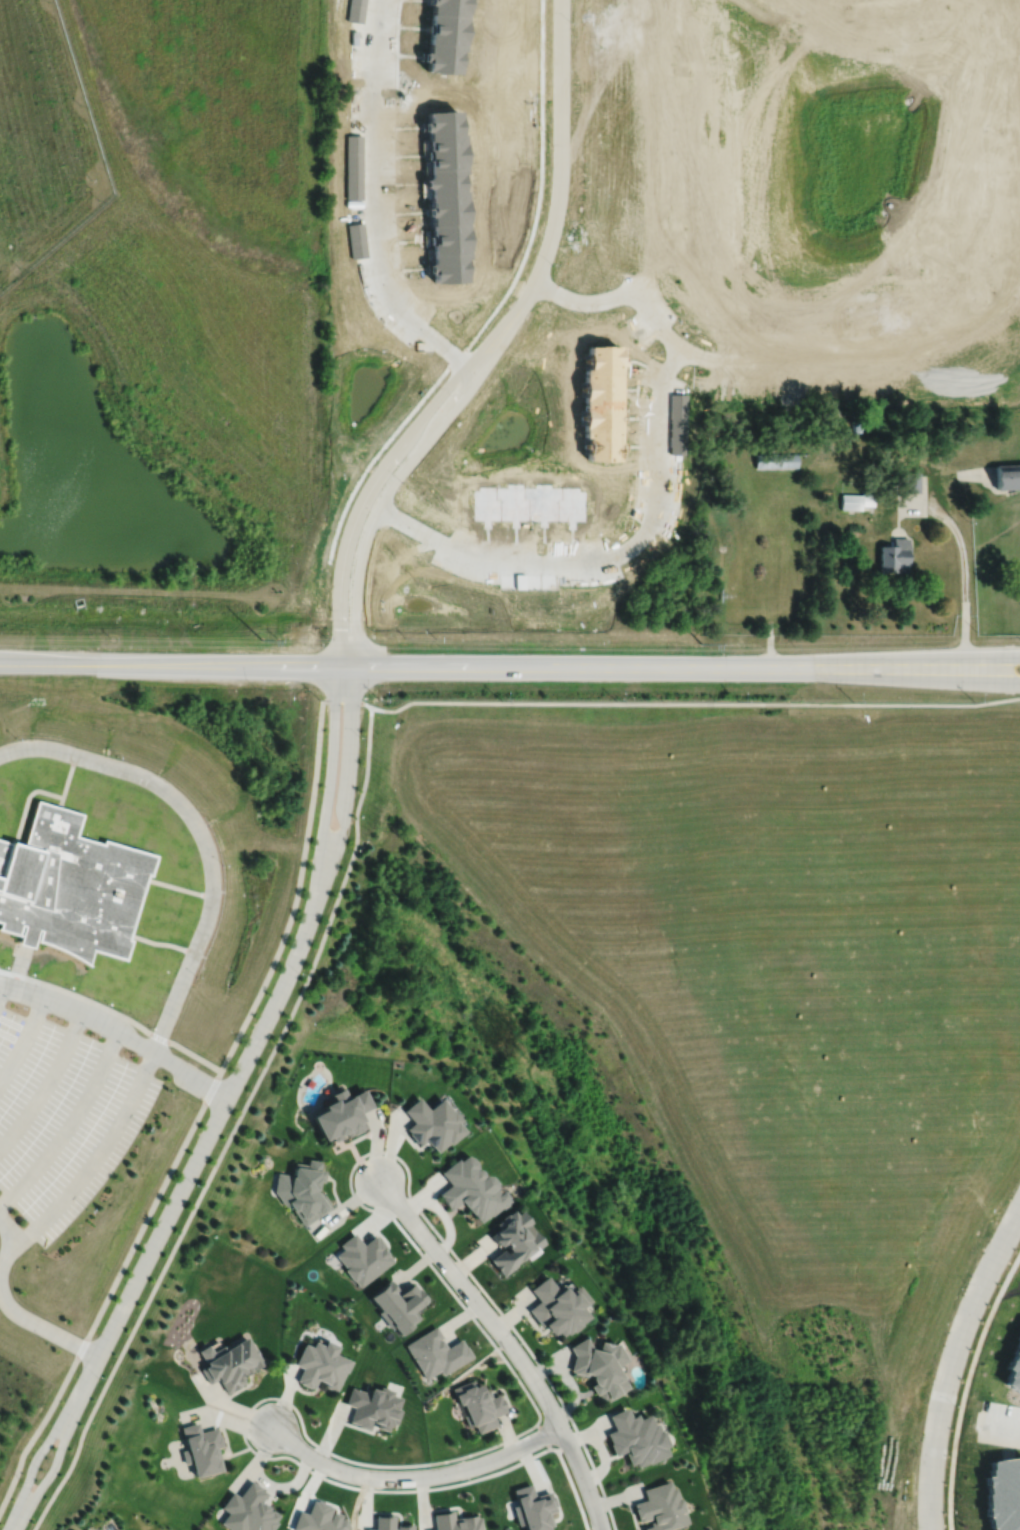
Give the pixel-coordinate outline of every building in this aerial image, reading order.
[(797,453),(755,454),(755,469),(797,468),(797,453)] [(994,470),(994,489),(1019,489),(1019,469),(994,470)] [(919,472),(904,472),(904,492),(919,492),(919,472)] [(860,494),(841,494),(840,509),(860,509),(860,494)] [(907,538),(891,538),(891,545),(879,546),(879,572),(907,572),(907,538)] [(2,923),(0,929),(23,936),(39,941),(48,943),(64,950),(78,958),(91,967),(96,950),(125,958),(132,935),(148,880),(149,875),(155,877),(162,854),(106,838),(104,844),(78,837),(84,813),(61,806),(38,800),(26,844),(14,840),(0,836),(0,922),(2,923)] [(20,945),(26,947),(36,950),(39,941),(23,936),(20,945)] [(311,1114),(323,1140),(330,1137),(331,1140),(341,1137),(339,1134),(344,1132),(346,1135),(351,1133),(361,1129),(365,1126),(358,1113),(371,1106),(363,1088),(347,1096),(342,1087),(330,1093),(333,1099),(322,1105),(323,1108),(311,1114)] [(404,1128),(411,1122),(402,1110),(417,1097),(427,1108),(440,1098),(462,1122),(459,1125),(464,1131),(448,1145),(446,1143),(437,1151),(430,1145),(424,1140),(419,1144),(404,1128)] [(439,1171),(457,1157),(459,1159),(466,1155),(470,1156),(475,1161),(475,1168),(477,1168),(480,1170),(483,1175),(488,1175),(494,1182),(494,1187),(498,1192),(500,1190),(507,1200),(504,1203),(506,1204),(500,1209),(498,1207),(489,1215),(487,1214),(479,1221),(460,1202),(449,1209),(437,1194),(449,1184),(439,1171)] [(273,1190),(276,1173),(292,1175),(294,1166),(305,1168),(306,1159),(319,1161),(318,1169),(323,1169),(322,1181),(317,1180),(316,1189),(320,1194),(322,1193),(329,1203),(327,1204),(329,1207),(303,1225),(287,1203),(284,1205),(273,1190)] [(495,1223),(500,1218),(500,1217),(505,1213),(512,1210),(515,1214),(520,1211),(529,1221),(526,1223),(542,1242),(535,1248),(537,1251),(526,1259),(523,1256),(513,1263),(514,1265),(501,1275),(488,1259),(489,1258),(475,1240),(496,1225),(495,1223)] [(338,1244),(352,1232),(362,1244),(373,1235),(378,1239),(385,1248),(383,1249),(392,1261),(358,1287),(353,1279),(352,1280),(343,1269),(345,1267),(335,1254),(342,1249),(338,1244)] [(545,1275),(554,1286),(560,1281),(563,1285),(568,1282),(573,1288),(577,1285),(589,1301),(579,1307),(586,1316),(577,1323),(578,1325),(569,1331),(568,1330),(564,1333),(562,1332),(558,1335),(555,1330),(550,1334),(542,1324),(540,1326),(526,1309),(538,1300),(529,1289),(545,1275)] [(368,1296),(389,1279),(397,1289),(392,1292),(400,1301),(402,1299),(398,1294),(412,1282),(416,1288),(417,1287),(426,1298),(413,1310),(419,1317),(410,1324),(410,1325),(399,1334),(392,1326),(390,1327),(377,1312),(379,1310),(368,1296)] [(404,1344),(434,1325),(441,1336),(439,1337),(445,1347),(459,1339),(464,1346),(465,1345),(471,1356),(442,1374),(439,1370),(424,1378),(415,1363),(404,1344)] [(197,1350),(205,1364),(199,1369),(208,1382),(216,1378),(225,1392),(242,1382),(239,1376),(237,1373),(241,1371),(243,1374),(251,1369),(249,1367),(251,1365),(253,1368),(261,1363),(245,1337),(224,1348),(221,1345),(212,1350),(207,1344),(197,1350)] [(568,1346),(584,1337),(591,1349),(597,1350),(599,1341),(612,1344),(616,1342),(626,1360),(614,1367),(627,1387),(616,1393),(617,1394),(604,1401),(602,1398),(599,1400),(595,1393),(593,1394),(587,1385),(591,1382),(590,1381),(589,1378),(588,1374),(584,1373),(583,1375),(571,1372),(572,1371),(568,1370),(572,1354),(568,1346)] [(293,1364),(302,1343),(310,1346),(313,1341),(322,1344),(323,1340),(336,1346),(333,1353),(349,1361),(344,1372),(342,1372),(334,1391),(322,1386),(323,1382),(315,1379),(311,1387),(308,1386),(298,1382),(296,1378),(300,1367),(293,1364)] [(477,1432),(496,1425),(492,1416),(505,1411),(503,1407),(504,1406),(501,1397),(499,1397),(498,1394),(490,1397),(486,1389),(482,1390),(479,1383),(475,1385),(472,1379),(451,1388),(458,1404),(459,1408),(458,1408),(461,1416),(462,1416),(466,1426),(469,1425),(470,1426),(473,1424),(477,1432)] [(344,1403),(350,1387),(367,1392),(369,1387),(377,1390),(378,1386),(392,1390),(390,1394),(399,1397),(395,1409),(398,1410),(394,1424),(392,1423),(391,1426),(388,1425),(386,1430),(376,1427),(377,1423),(371,1421),(373,1417),(371,1417),(368,1427),(357,1424),(348,1421),(349,1418),(353,1406),(344,1403)] [(607,1415),(625,1407),(629,1415),(635,1413),(637,1418),(647,1414),(651,1423),(655,1422),(658,1431),(660,1430),(667,1445),(663,1446),(666,1454),(646,1463),(646,1462),(635,1466),(633,1462),(627,1464),(622,1451),(612,1454),(607,1443),(608,1442),(605,1433),(613,1429),(607,1415)] [(180,1426),(197,1422),(199,1432),(215,1427),(218,1435),(219,1435),(222,1446),(217,1447),(223,1469),(194,1477),(190,1462),(184,1463),(180,1450),(186,1448),(180,1426)] [(276,1522),(270,1529),(245,1529),(244,1529),(243,1529),(230,1529),(219,1522),(226,1512),(219,1506),(231,1491),(238,1495),(249,1480),(259,1487),(258,1488),(265,1492),(259,1501),(268,1507),(267,1508),(270,1510),(271,1509),(278,1514),(274,1520),(276,1522)] [(666,1529),(642,1529),(641,1527),(647,1525),(646,1521),(650,1520),(649,1518),(637,1521),(636,1517),(635,1517),(632,1508),(633,1507),(632,1503),(644,1499),(641,1488),(668,1480),(669,1487),(673,1487),(677,1499),(678,1498),(685,1523),(666,1529)] [(546,1525),(547,1529),(525,1529),(523,1524),(517,1525),(511,1506),(516,1504),(512,1489),(530,1483),(533,1495),(548,1491),(549,1495),(551,1495),(554,1505),(554,1510),(544,1513),(546,1517),(549,1517),(551,1524),(546,1525)] [(348,1527),(341,1529),(294,1529),(291,1529),(298,1510),(306,1513),(311,1500),(315,1501),(315,1499),(327,1504),(327,1505),(331,1506),(330,1510),(340,1514),(338,1519),(343,1517),(348,1527)] [(478,1516),(480,1529),(426,1529),(434,1529),(432,1513),(451,1510),(452,1518),(474,1514),(475,1517),(478,1516)] [(411,1524),(411,1529),(365,1529),(365,1528),(374,1528),(375,1515),(393,1515),(393,1525),(403,1524),(411,1524)]
